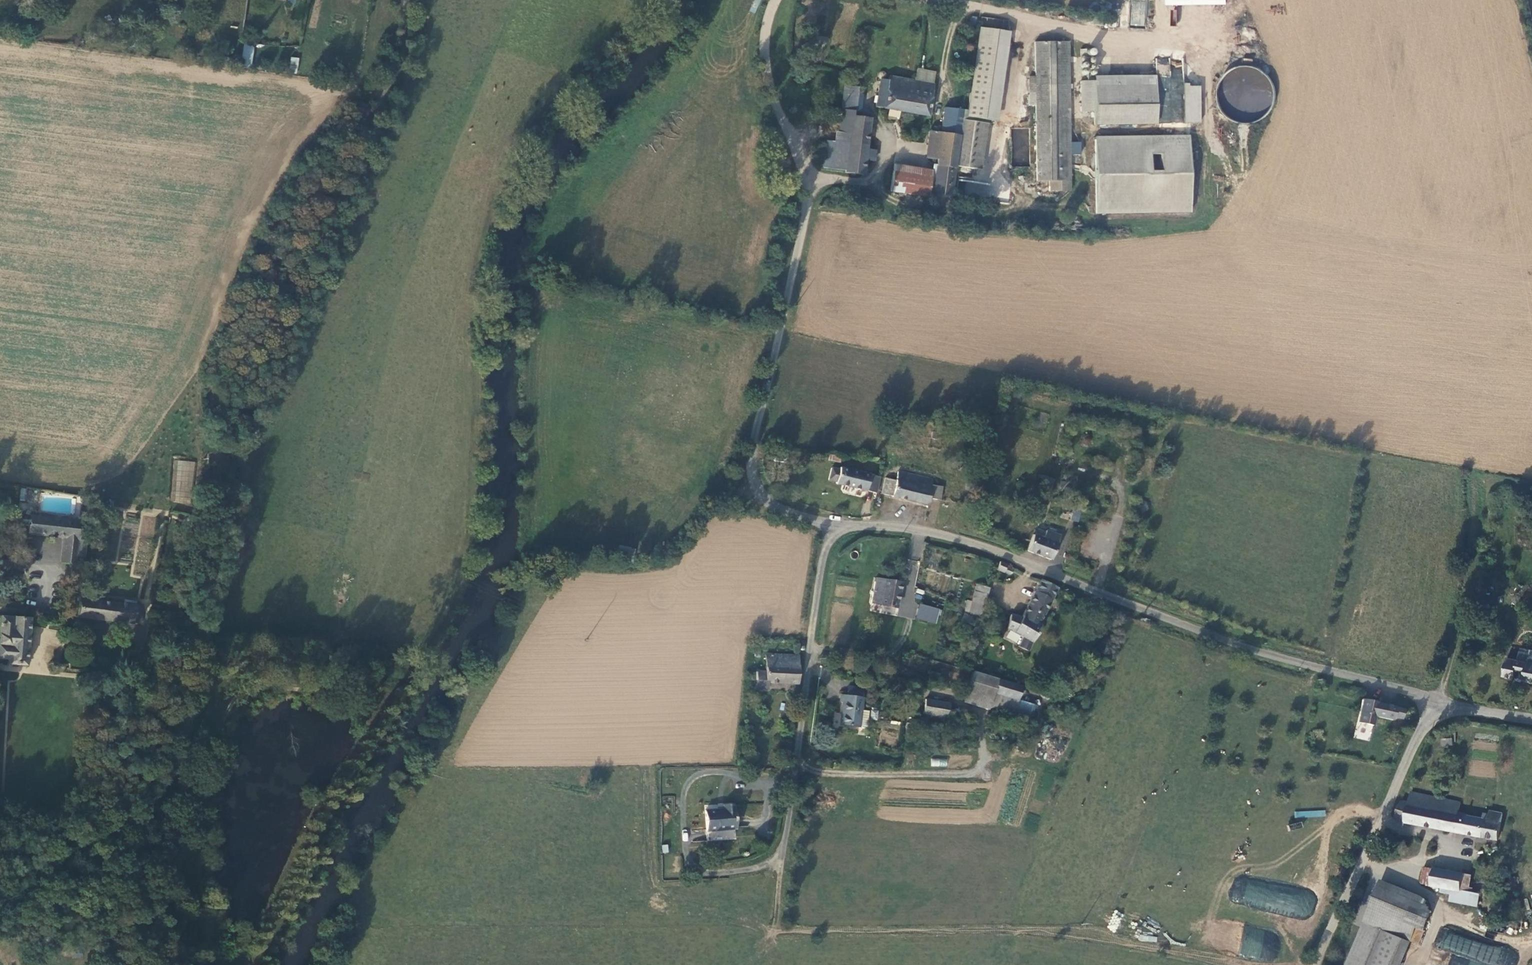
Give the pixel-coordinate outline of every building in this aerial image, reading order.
[(1145,26),(1146,0),(1137,0),(1131,0),(1130,26),(1145,26)] [(957,166),(980,169),(988,119),(996,121),(1010,31),(983,27),(970,110),(965,109),(961,133),(957,166)] [(1035,95),(1036,181),(1049,180),(1049,190),(1071,191),(1069,42),(1034,43),(1034,76),(1029,77),(1029,95),(1035,95)] [(241,64),(251,66),(254,46),(244,44),(241,64)] [(1214,81),(1222,113),(1232,125),(1239,134),(1241,138),(1242,138),(1255,128),(1259,127),(1257,122),(1278,105),(1273,84),(1251,57),(1251,56),(1229,62),(1227,63),(1229,69),(1214,81)] [(297,71),(299,58),(291,57),(289,70),(297,71)] [(863,73),(873,74),(874,67),(864,66),(863,73)] [(873,74),(880,78),(882,69),(874,67),(873,74)] [(879,90),(877,106),(929,113),(933,82),(890,76),(886,69),(882,69),(880,78),(888,79),(886,92),(879,90)] [(1093,111),(1093,124),(1151,123),(1151,90),(1138,90),(1138,75),(1093,76),(1093,81),(1093,111)] [(880,78),(879,90),(886,92),(888,79),(880,78)] [(1079,112),(1093,111),(1093,81),(1079,81),(1079,112)] [(1185,84),(1184,122),(1201,123),(1202,85),(1185,84)] [(855,110),(856,110),(859,87),(845,85),(842,109),(855,110)] [(855,110),(842,109),(840,131),(850,132),(846,169),(845,171),(864,173),(865,158),(866,149),(870,116),(854,115),(855,110)] [(938,156),(933,192),(952,195),(957,166),(961,133),(958,133),(959,121),(953,121),(954,116),(944,114),(942,130),(930,129),(928,141),(940,143),(938,156)] [(829,167),(846,169),(850,132),(840,131),(839,140),(832,139),(829,167)] [(1094,137),(1095,213),(1189,212),(1188,136),(1094,137)] [(824,167),(829,167),(832,139),(827,138),(824,167)] [(938,156),(940,143),(928,141),(926,154),(938,156)] [(894,167),(893,173),(929,178),(930,172),(894,167)] [(893,173),(891,190),(927,195),(929,178),(893,173)] [(963,195),(978,194),(977,181),(962,182),(963,195)] [(999,199),(1009,200),(1009,188),(999,188),(999,199)] [(951,205),(952,195),(933,192),(932,202),(951,205)] [(191,504),(195,461),(174,460),(170,502),(191,504)] [(839,484),(877,492),(880,476),(841,467),(840,471),(831,470),(829,479),(838,481),(837,484),(839,484)] [(931,484),(932,478),(914,474),(898,470),(896,479),(893,496),(927,503),(928,496),(931,484)] [(883,494),(893,496),(896,479),(886,477),(883,494)] [(941,486),(931,484),(928,496),(938,498),(941,486)] [(1074,510),(1071,520),(1078,522),(1081,512),(1074,510)] [(191,518),(183,517),(181,535),(189,536),(191,518)] [(87,525),(26,520),(24,534),(47,536),(44,540),(46,544),(51,544),(53,540),(51,536),(63,537),(72,538),(70,564),(84,566),(87,525)] [(1028,550),(1052,559),(1060,535),(1046,530),(1044,537),(1034,534),(1028,550)] [(72,538),(63,537),(61,563),(70,564),(72,538)] [(1009,574),(1013,566),(999,560),(998,560),(995,568),(1009,574)] [(886,582),(875,580),(871,603),(897,607),(903,581),(886,578),(886,582)] [(1018,645),(1026,649),(1027,650),(1040,625),(1038,624),(1057,588),(1040,580),(1019,616),(1010,614),(1006,627),(1023,635),(1018,645)] [(968,583),(965,600),(983,603),(986,586),(968,583)] [(140,612),(141,607),(94,600),(81,598),(79,617),(141,624),(142,613),(140,612)] [(935,624),(939,610),(920,605),(916,619),(935,624)] [(966,612),(962,618),(975,625),(978,618),(966,612)] [(31,621),(31,619),(2,615),(0,633),(0,659),(8,660),(7,664),(25,666),(31,621)] [(1531,650),(1530,654),(1519,652),(1518,661),(1507,659),(1504,676),(1515,678),(1516,670),(1526,672),(1525,680),(1531,681),(1531,650)] [(759,670),(757,689),(770,690),(771,682),(798,684),(799,665),(798,665),(799,656),(769,653),(767,671),(759,670)] [(963,701),(964,701),(987,708),(988,705),(1012,712),(1017,699),(994,692),(998,680),(972,672),(963,701)] [(994,692),(1017,699),(1021,687),(998,680),(994,692)] [(848,689),(847,698),(863,700),(864,691),(848,689)] [(843,705),(840,728),(859,730),(860,724),(868,725),(869,715),(862,714),(863,700),(847,698),(841,697),(840,705),(843,705)] [(1379,702),(1363,698),(1357,720),(1372,724),(1374,715),(1392,719),(1392,717),(1400,719),(1403,709),(1378,703),(1379,702)] [(926,701),(924,714),(948,719),(950,705),(926,701)] [(134,723),(147,727),(149,719),(137,715),(134,723)] [(879,741),(895,746),(899,733),(883,728),(879,741)] [(1440,738),(1441,746),(1452,745),(1452,738),(1440,738)] [(140,760),(137,771),(146,774),(150,763),(140,760)] [(1404,820),(1499,839),(1503,822),(1491,819),(1469,815),(1470,813),(1459,811),(1461,801),(1412,792),(1410,801),(1403,800),(1395,816),(1404,820)] [(706,814),(707,835),(735,833),(733,809),(723,809),(723,813),(706,814)] [(1491,819),(1503,822),(1505,813),(1492,811),(1491,819)] [(1422,883),(1429,884),(1431,884),(1435,867),(1426,866),(1422,883)] [(1435,867),(1431,884),(1470,892),(1471,888),(1467,887),(1469,875),(1435,867)] [(1302,919),(1308,896),(1235,879),(1229,901),(1302,919)] [(1467,905),(1470,892),(1431,884),(1429,884),(1438,899),(1467,905)] [(1380,928),(1402,938),(1409,940),(1414,928),(1423,907),(1378,889),(1346,964),(1364,964),(1380,928)] [(1238,954),(1259,959),(1266,929),(1245,924),(1238,954)] [(1402,938),(1380,928),(1364,964),(1390,964),(1402,938)] [(1414,928),(1409,940),(1416,944),(1422,931),(1414,928)] [(1448,964),(1501,964),(1505,949),(1442,931),(1437,948),(1452,952),(1448,964)]
